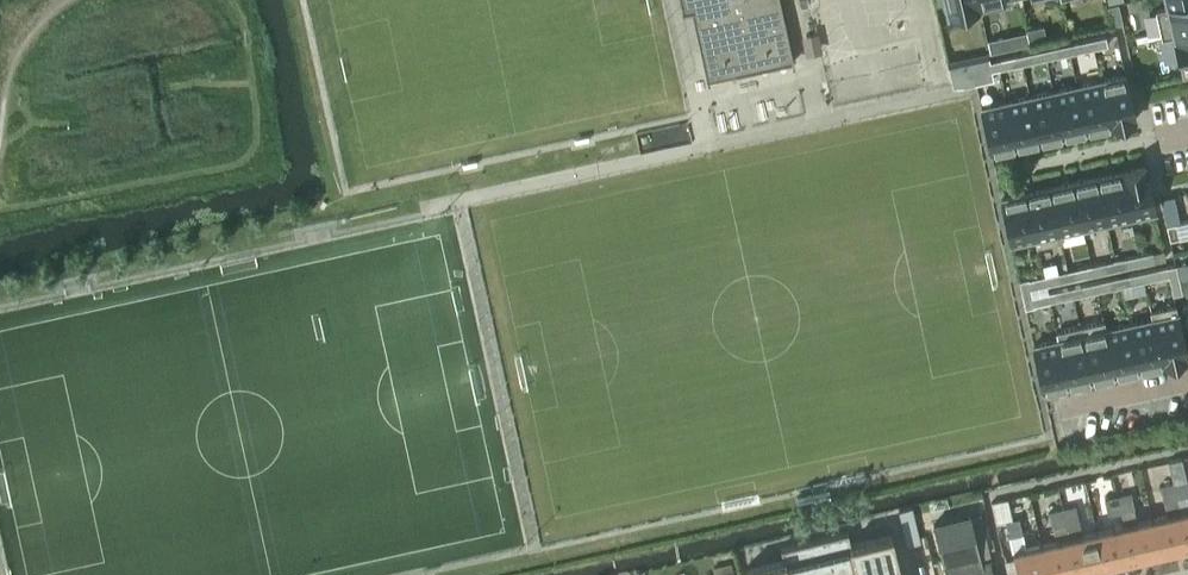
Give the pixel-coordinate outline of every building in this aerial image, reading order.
[(780,0),(680,0),(683,11),(681,11),(681,12),(691,10),(706,79),(791,61),(792,63),(793,62),(780,0)] [(978,0),(945,0),(948,13),(979,6),(979,4),(978,0)] [(1173,36),(1187,32),(1187,0),(1165,0),(1167,7),(1155,10),(1161,38),(1173,36)] [(1043,24),(1026,29),(1029,42),(1046,37),(1043,24)] [(1173,36),(1182,76),(1187,75),(1187,32),(1173,36)] [(990,52),(1008,48),(1005,35),(987,39),(990,52)] [(1105,36),(1091,39),(1093,48),(1107,45),(1105,36)] [(1093,48),(1091,39),(1077,42),(1079,51),(1093,48)] [(1058,46),(1044,49),(1046,59),(1060,56),(1058,46)] [(1046,59),(1044,49),(1030,53),(1032,62),(1046,59)] [(996,60),(998,69),(1012,66),(1010,57),(996,60)] [(978,74),(979,83),(994,80),(992,71),(978,74)] [(952,87),(953,87),(975,84),(979,83),(978,74),(963,77),(964,78),(950,81),(952,87)] [(1100,81),(1110,125),(1135,120),(1125,75),(1100,81)] [(1087,131),(1110,125),(1100,81),(1077,86),(1087,131)] [(1063,136),(1087,131),(1077,86),(1053,91),(1063,136)] [(1029,96),(1039,141),(1063,136),(1053,91),(1029,96)] [(1015,146),(1039,141),(1029,96),(1006,102),(1015,146)] [(990,152),(1015,146),(1006,102),(981,107),(990,152)] [(1120,172),(1130,217),(1155,211),(1145,167),(1120,172)] [(1106,222),(1130,217),(1120,172),(1097,177),(1106,222)] [(1073,182),(1083,227),(1106,222),(1097,177),(1073,182)] [(1083,227),(1073,182),(1049,188),(1061,241),(1062,240),(1060,232),(1083,227)] [(1061,241),(1049,188),(1025,193),(1037,246),(1061,241)] [(1037,246),(1025,193),(1001,198),(1010,243),(1034,238),(1036,246),(1037,246)] [(1164,212),(1167,226),(1176,224),(1173,210),(1164,212)] [(1179,238),(1176,224),(1167,226),(1170,240),(1179,238)] [(1153,252),(1139,255),(1141,264),(1155,261),(1153,252)] [(1141,264),(1139,255),(1124,258),(1127,267),(1141,264)] [(1105,262),(1091,265),(1093,275),(1107,271),(1105,262)] [(1183,263),(1176,265),(1177,269),(1179,279),(1186,277),(1183,263)] [(1093,275),(1091,265),(1077,268),(1079,278),(1093,275)] [(1166,267),(1170,281),(1179,279),(1177,269),(1176,265),(1166,267)] [(1156,268),(1142,272),(1144,281),(1158,278),(1156,268)] [(1130,284),(1144,281),(1142,272),(1128,275),(1130,284)] [(1044,276),(1046,285),(1060,282),(1058,273),(1044,276)] [(1018,280),(1022,294),(1031,292),(1028,278),(1018,280)] [(1109,279),(1095,282),(1097,291),(1111,288),(1109,279)] [(1179,279),(1170,281),(1173,295),(1182,292),(1179,279)] [(1097,291),(1095,282),(1081,285),(1083,295),(1097,291)] [(1047,292),(1049,302),(1063,299),(1061,289),(1047,292)] [(1031,292),(1022,294),(1025,308),(1034,306),(1031,292)] [(1151,311),(1162,363),(1187,358),(1175,305),(1151,311)] [(1162,363),(1151,311),(1150,311),(1151,319),(1129,324),(1139,369),(1162,363)] [(1091,379),(1115,374),(1103,321),(1080,326),(1091,379)] [(1103,321),(1115,374),(1139,369),(1129,324),(1106,329),(1104,321),(1103,321)] [(1058,340),(1067,384),(1091,379),(1080,326),(1056,331),(1058,340)] [(1043,390),(1067,384),(1058,340),(1033,345),(1043,390)] [(1174,484),(1187,545),(1187,486),(1187,481),(1174,484)] [(1153,518),(1161,552),(1187,545),(1174,484),(1162,487),(1168,515),(1153,518)] [(1131,492),(1118,495),(1122,512),(1124,525),(1125,524),(1133,558),(1161,552),(1153,518),(1137,522),(1131,492)] [(1118,495),(1105,498),(1109,515),(1122,512),(1118,495)] [(1075,506),(1062,509),(1066,524),(1069,537),(1077,571),(1105,564),(1097,531),(1082,534),(1079,521),(1075,506)] [(1062,509),(1050,512),(1053,527),(1054,526),(1066,524),(1062,509)] [(913,512),(900,515),(907,545),(920,541),(913,512)] [(943,574),(994,574),(991,561),(981,563),(981,559),(990,556),(981,513),(970,516),(970,515),(931,525),(943,574)] [(1010,536),(1022,534),(1019,520),(1007,522),(1010,536)] [(1041,544),(1049,574),(1059,574),(1077,571),(1069,537),(1066,524),(1054,526),(1057,540),(1041,544)] [(1124,525),(1097,531),(1105,564),(1133,558),(1125,524),(1124,525)] [(847,531),(780,547),(783,559),(745,568),(746,574),(902,574),(892,534),(850,544),(847,531)] [(1013,550),(1019,574),(1049,574),(1041,544),(1013,550)] [(732,564),(714,568),(715,574),(734,574),(732,564)]
